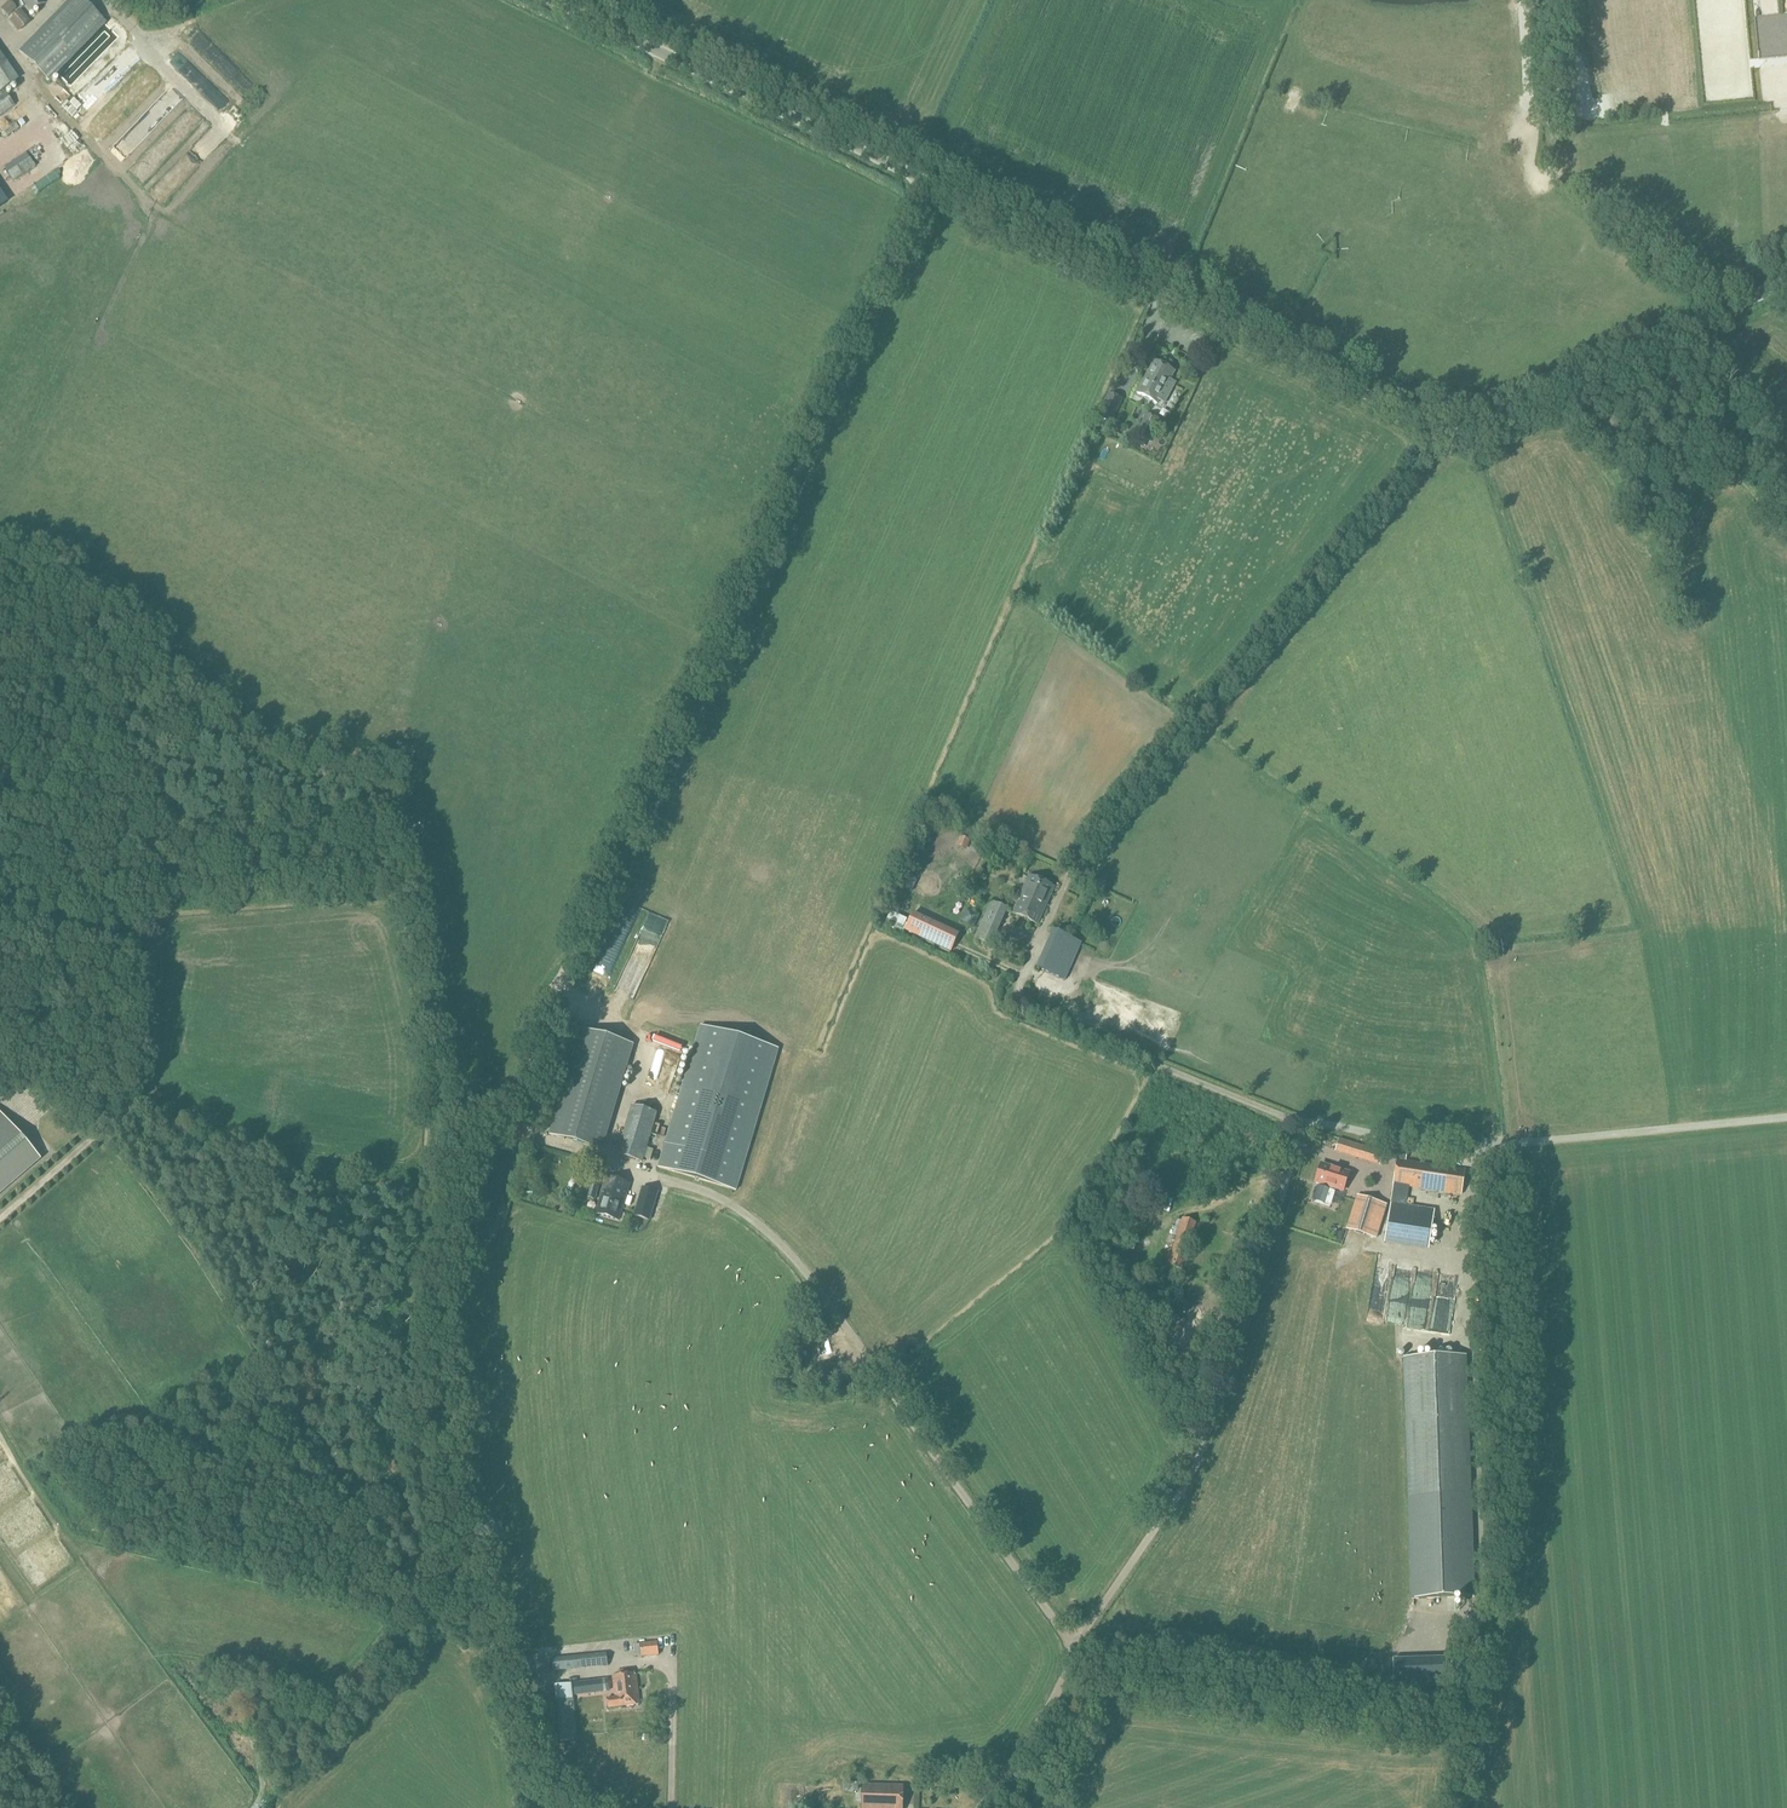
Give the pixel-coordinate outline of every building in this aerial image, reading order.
[(106,22),(83,0),(70,0),(20,51),(50,80),(106,22)] [(45,2),(44,0),(23,0),(29,11),(45,2)] [(20,9),(7,19),(18,32),(30,22),(20,9)] [(18,79),(0,53),(0,92),(18,79)] [(72,81),(59,96),(68,104),(81,89),(72,81)] [(13,106),(4,93),(0,95),(0,115),(13,106)] [(42,119),(55,132),(64,123),(51,110),(42,119)] [(129,154),(133,144),(121,138),(116,148),(129,154)] [(12,181),(35,166),(26,154),(3,168),(12,181)] [(9,183),(0,171),(0,185),(2,188),(9,183)] [(1173,373),(1154,363),(1138,393),(1156,404),(1158,400),(1163,403),(1173,385),(1168,382),(1173,373)] [(1147,412),(1137,434),(1150,440),(1160,418),(1147,412)] [(966,849),(969,841),(961,838),(958,846),(966,849)] [(1037,924),(1054,887),(1029,876),(1013,913),(1037,924)] [(623,899),(617,913),(634,921),(641,907),(623,899)] [(991,944),(1006,910),(991,903),(976,938),(991,944)] [(932,922),(913,913),(905,931),(924,939),(932,922)] [(1066,979),(1083,942),(1056,929),(1039,966),(1066,979)] [(631,973),(641,976),(647,959),(637,956),(631,973)] [(736,1190),(778,1049),(700,1026),(658,1167),(736,1190)] [(576,1035),(579,1036),(551,1136),(602,1153),(633,1051),(637,1052),(638,1048),(578,1031),(576,1035)] [(669,1077),(673,1064),(665,1062),(662,1075),(669,1077)] [(658,1113),(631,1106),(617,1153),(644,1161),(644,1159),(651,1161),(654,1152),(647,1150),(658,1113)] [(40,1162),(0,1113),(0,1197),(40,1162)] [(1383,1151),(1339,1139),(1336,1151),(1380,1163),(1383,1151)] [(1395,1150),(1394,1158),(1397,1159),(1405,1160),(1407,1152),(1395,1150)] [(1428,1247),(1433,1209),(1406,1205),(1409,1187),(1461,1195),(1465,1169),(1405,1160),(1397,1159),(1385,1240),(1428,1247)] [(1343,1191),(1349,1173),(1322,1164),(1316,1183),(1343,1191)] [(619,1221),(630,1184),(607,1177),(596,1214),(619,1221)] [(594,1200),(599,1186),(591,1183),(585,1197),(594,1200)] [(649,1219),(657,1193),(642,1189),(635,1214),(649,1219)] [(1169,1211),(1172,1198),(1150,1190),(1146,1205),(1169,1211)] [(1375,1237),(1386,1205),(1359,1196),(1348,1228),(1375,1237)] [(1181,1220),(1177,1219),(1172,1234),(1176,1236),(1167,1265),(1181,1269),(1196,1221),(1182,1217),(1181,1220)] [(1444,1275),(1442,1329),(1457,1329),(1459,1275),(1444,1275)] [(1414,1323),(1430,1326),(1433,1305),(1417,1302),(1414,1323)] [(1373,1303),(1373,1320),(1388,1320),(1388,1304),(1373,1303)] [(1466,1357),(1403,1359),(1412,1599),(1475,1597),(1466,1357)] [(641,1655),(659,1653),(657,1640),(640,1641),(641,1655)] [(553,1669),(608,1664),(607,1653),(552,1657),(553,1669)] [(1392,1662),(1393,1690),(1450,1688),(1449,1659),(1392,1662)] [(626,1674),(625,1670),(619,1671),(620,1675),(612,1676),(615,1697),(607,1698),(608,1709),(638,1705),(640,1705),(636,1673),(626,1674)] [(534,1673),(521,1676),(524,1689),(538,1686),(534,1673)] [(562,1736),(579,1734),(574,1695),(609,1691),(607,1677),(556,1683),(562,1736)] [(869,1786),(862,1786),(862,1807),(903,1807),(904,1787),(876,1786),(869,1786)]
